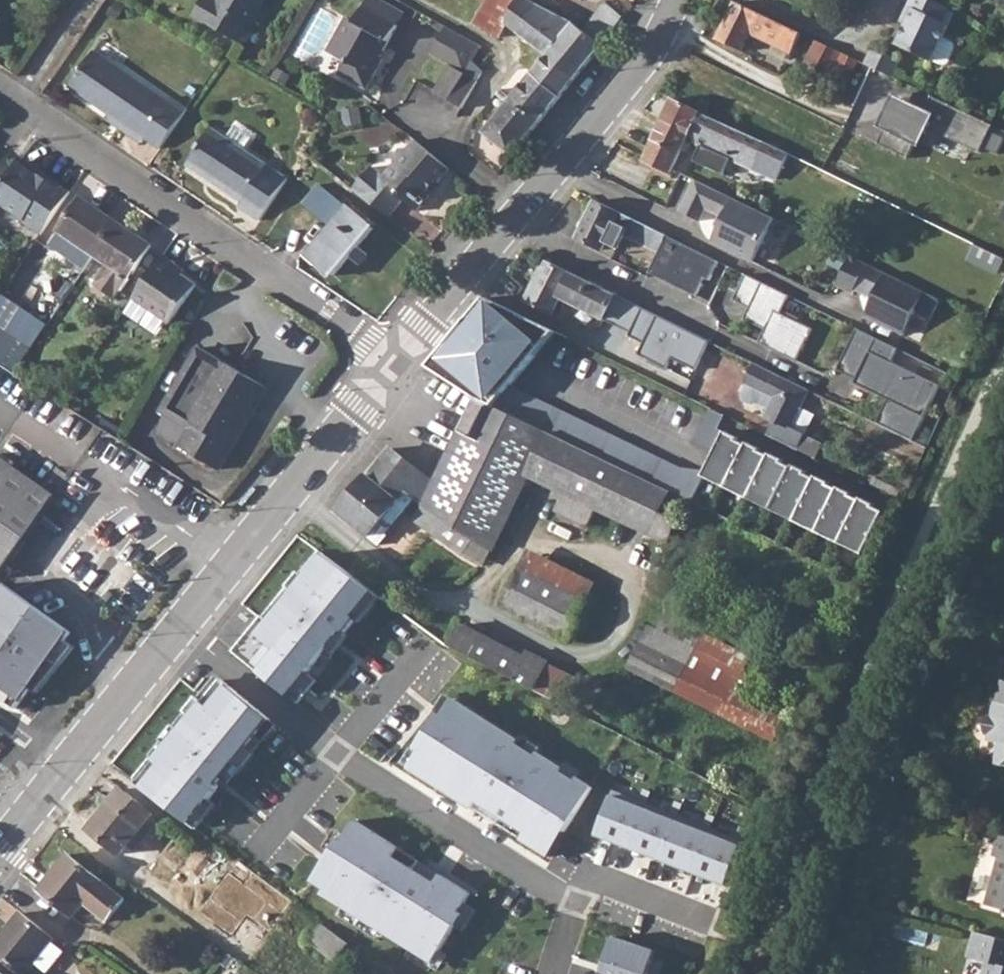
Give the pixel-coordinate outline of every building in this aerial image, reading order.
[(192,16),(244,46),(263,14),(257,10),(263,0),(201,0),(192,16)] [(475,23),(489,31),(505,0),(489,0),(475,23)] [(489,31),(500,37),(507,24),(519,34),(539,5),(529,0),(505,0),(489,31)] [(931,0),(909,0),(899,20),(905,23),(896,43),(923,56),(940,19),(946,7),(944,7),(933,1),(931,0)] [(801,34),(734,1),(717,39),(741,51),(750,35),(791,55),(801,34)] [(539,5),(519,34),(549,56),(533,75),(560,97),(580,73),(553,51),(564,37),(574,23),(571,22),(553,12),(539,5)] [(347,17),(335,37),(340,40),(382,63),(384,59),(380,57),(398,26),(365,6),(356,22),(347,17)] [(603,6),(591,25),(611,37),(622,18),(603,6)] [(940,19),(923,56),(931,59),(932,58),(942,63),(947,61),(954,45),(952,40),(942,36),(949,23),(940,19)] [(602,46),(574,23),(564,37),(553,51),(580,73),(602,46)] [(452,24),(432,57),(451,68),(444,80),(457,86),(464,75),(471,62),(484,40),(452,24)] [(382,63),(340,40),(332,54),(350,65),(345,75),(367,88),(382,63)] [(871,50),(864,64),(891,77),(898,63),(871,50)] [(145,136),(161,148),(188,108),(170,97),(167,103),(93,52),(69,87),(108,114),(105,119),(141,142),(145,136)] [(857,61),(842,53),(830,75),(846,83),(857,61)] [(870,73),(849,124),(878,136),(899,85),(870,73)] [(444,80),(436,94),(450,102),(464,109),(479,83),(464,75),(457,86),(444,80)] [(512,100),(511,103),(538,124),(560,97),(533,75),(512,100)] [(992,125),(931,96),(921,116),(914,112),(910,119),(918,123),(914,130),(926,136),(929,129),(979,152),(982,146),(997,153),(1003,139),(989,131),(992,125)] [(672,99),(662,121),(689,133),(695,137),(697,143),(753,168),(760,155),(779,164),(784,152),(698,113),(698,112),(672,99)] [(492,125),(486,134),(513,155),(538,124),(511,103),(492,125)] [(251,146),(258,133),(237,120),(229,134),(251,146)] [(662,121),(646,157),(671,170),(679,154),(689,133),(662,121)] [(884,131),(877,144),(907,159),(917,138),(887,124),(884,131)] [(836,126),(833,136),(864,146),(868,137),(836,126)] [(238,206),(260,220),(287,179),(255,158),(211,128),(187,165),(241,201),(238,206)] [(371,168),(354,191),(367,201),(389,218),(403,200),(416,211),(429,195),(429,187),(435,178),(438,180),(449,166),(444,162),(415,138),(408,147),(406,146),(399,148),(393,156),(393,162),(395,164),(384,177),(371,168)] [(39,233),(68,191),(42,173),(40,177),(17,161),(0,181),(0,204),(18,217),(17,218),(39,233)] [(717,191),(694,181),(679,211),(698,220),(705,208),(722,217),(711,241),(752,261),(772,218),(737,201),(717,191)] [(115,219),(81,197),(50,243),(83,266),(93,252),(115,219)] [(607,206),(595,201),(577,238),(601,250),(604,244),(617,250),(624,236),(647,247),(655,230),(607,206)] [(996,201),(990,214),(1003,221),(1003,205),(996,201)] [(348,207),(332,227),(309,255),(334,275),(374,227),(348,207)] [(115,219),(93,252),(105,260),(91,281),(113,297),(151,244),(115,219)] [(655,230),(647,247),(659,252),(667,236),(655,230)] [(719,261),(667,236),(659,252),(649,273),(696,296),(705,277),(710,280),(719,261)] [(969,246),(963,260),(990,273),(996,259),(969,246)] [(162,252),(132,295),(170,320),(196,282),(172,267),(176,261),(162,252)] [(923,291),(850,256),(836,285),(852,292),(860,276),(879,284),(864,315),(902,333),(923,291)] [(604,317),(615,295),(573,275),(544,261),(525,302),(551,314),(559,298),(603,320),(604,317)] [(790,297),(745,275),(737,291),(753,299),(747,310),(768,320),(758,343),(797,362),(813,330),(782,315),(790,297)] [(0,298),(0,362),(15,372),(50,322),(4,291),(0,298)] [(615,295),(604,317),(633,331),(630,337),(645,344),(640,355),(670,370),(675,359),(697,370),(711,342),(615,295)] [(475,400),(492,408),(556,332),(486,298),(429,364),(426,368),(475,400)] [(938,386),(891,362),(897,349),(856,329),(837,368),(836,370),(855,379),(856,377),(877,387),(874,394),(886,399),(875,422),(914,441),(938,386)] [(160,410),(189,428),(179,444),(217,468),(266,386),(197,346),(160,410)] [(770,422),(764,434),(812,457),(819,443),(803,434),(789,427),(799,408),(808,389),(753,363),(743,384),(745,385),(770,397),(765,407),(760,417),(770,422)] [(856,377),(855,379),(853,383),(874,394),(877,387),(856,377)] [(759,404),(765,407),(770,397),(745,385),(741,394),(744,399),(755,405),(759,404)] [(412,519),(462,553),(472,537),(490,548),(492,549),(527,476),(648,534),(659,513),(669,491),(635,475),(622,468),(542,431),(492,408),(475,400),(434,483),(390,447),(337,513),(379,545),(416,500),(423,505),(412,519)] [(812,414),(799,408),(789,427),(803,434),(812,414)] [(859,498),(858,500),(849,496),(850,494),(837,487),(836,489),(827,485),(828,483),(814,476),(813,478),(805,474),(806,472),(792,465),(791,467),(781,462),(782,460),(768,453),(767,456),(758,451),(759,449),(746,442),(745,445),(736,440),(737,438),(723,431),(702,476),(861,554),(882,512),(872,507),(873,505),(859,498)] [(54,496),(0,457),(0,573),(54,496)] [(130,566),(71,522),(41,562),(101,606),(130,566)] [(505,607),(575,632),(596,575),(526,549),(505,607)] [(328,556),(315,573),(308,568),(255,635),(262,640),(252,653),(305,695),(382,597),(328,556)] [(0,591),(0,698),(14,708),(69,630),(5,584),(0,591)] [(660,610),(631,672),(776,737),(779,729),(761,721),(775,691),(745,678),(756,653),(660,610)] [(462,626),(450,647),(532,690),(545,664),(546,661),(527,652),(525,658),(462,626)] [(986,722),(1003,727),(1003,676),(994,695),(991,714),(987,714),(986,722)] [(222,685),(208,702),(201,697),(149,764),(156,769),(146,782),(199,824),(276,726),(222,685)] [(455,696),(409,766),(548,856),(594,786),(455,696)] [(986,722),(986,729),(988,729),(987,737),(996,739),(1003,741),(1001,764),(1003,764),(1003,727),(986,722)] [(126,857),(116,870),(134,883),(153,860),(137,846),(158,820),(151,815),(153,812),(123,788),(90,828),(126,857)] [(619,788),(593,854),(719,904),(745,837),(619,788)] [(440,883),(393,854),(398,846),(359,821),(317,889),(432,961),(475,891),(446,873),(440,883)] [(994,843),(991,854),(997,856),(984,904),(1003,909),(1003,837),(997,835),(994,843)] [(68,854),(41,888),(74,915),(84,902),(107,920),(124,899),(68,854)] [(21,912),(0,938),(0,952),(26,973),(33,963),(45,973),(61,953),(50,944),(54,939),(21,912)] [(348,944),(322,924),(310,941),(336,960),(348,944)] [(972,932),(966,957),(986,964),(983,973),(1003,973),(1003,940),(972,932)] [(615,936),(603,970),(614,973),(649,973),(657,950),(615,936)]
